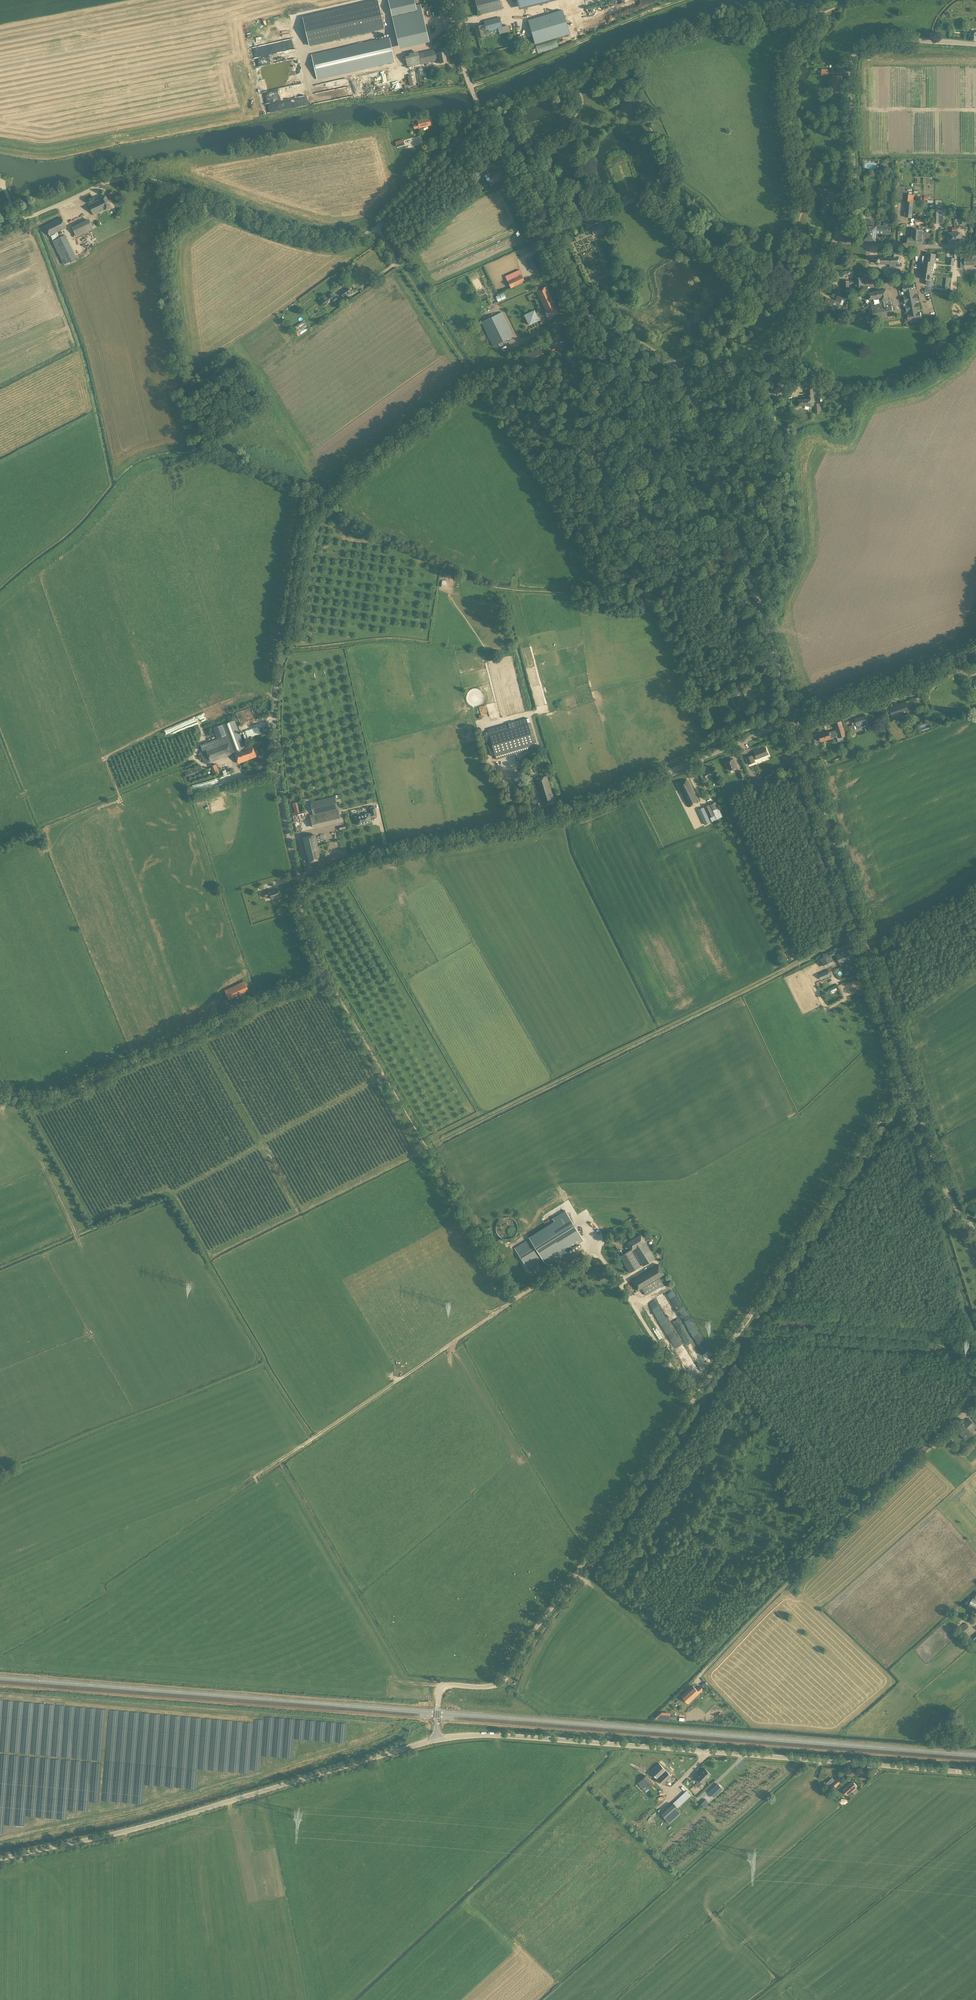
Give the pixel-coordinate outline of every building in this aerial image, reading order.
[(414,0),(388,0),(399,45),(428,38),(420,4),(415,5),(414,0)] [(479,14),(502,8),(500,0),(475,0),(479,14)] [(519,10),(557,0),(516,0),(519,10)] [(384,28),(378,1),(303,18),(309,45),(384,28)] [(535,44),(570,34),(563,10),(528,20),(535,44)] [(475,27),(478,37),(487,35),(487,31),(502,27),(500,17),(484,21),(485,25),(482,25),(475,27)] [(281,33),(282,43),(292,41),(290,32),(281,33)] [(390,37),(312,55),(317,79),(395,62),(390,37)] [(536,44),(538,53),(559,47),(557,39),(553,41),(552,39),(536,44)] [(434,50),(409,56),(405,56),(407,67),(437,60),(437,63),(440,63),(447,61),(445,51),(438,53),(435,54),(434,50)] [(262,67),(273,65),(272,63),(256,67),(257,72),(254,73),(255,76),(264,74),(262,67)] [(832,76),(832,84),(843,84),(843,77),(832,76)] [(347,79),(312,84),(315,103),(350,97),(347,79)] [(843,84),(832,84),(832,92),(842,92),(843,84)] [(420,130),(420,128),(431,125),(429,118),(418,121),(419,124),(414,125),(415,131),(420,130)] [(397,147),(405,145),(403,139),(395,141),(397,147)] [(490,173),(490,174),(494,182),(503,177),(499,169),(494,172),(493,171),(490,173)] [(105,212),(106,212),(107,214),(113,211),(111,208),(111,207),(105,195),(98,199),(99,200),(88,205),(93,215),(104,210),(105,212)] [(908,195),(905,217),(912,218),(914,195),(908,195)] [(831,214),(831,205),(830,205),(830,198),(822,197),(822,209),(827,209),(827,214),(831,214)] [(934,223),(939,224),(939,214),(944,214),(944,209),(934,209),(934,223)] [(50,236),(67,228),(62,217),(45,225),(50,236)] [(876,227),(876,233),(891,234),(891,227),(888,226),(888,225),(891,225),(892,219),(884,218),(884,226),(876,225),(876,227)] [(923,227),(924,218),(916,218),(915,226),(923,227)] [(94,229),(89,219),(72,227),(77,237),(94,229)] [(876,241),(876,233),(876,227),(874,226),(874,221),(867,220),(866,226),(865,226),(864,240),(876,241)] [(594,235),(598,233),(606,230),(604,225),(592,230),(594,235)] [(915,244),(922,244),(923,230),(916,230),(915,244)] [(65,235),(52,241),(64,264),(76,258),(65,235)] [(902,263),(901,262),(901,261),(901,259),(900,259),(900,257),(899,257),(899,258),(897,258),(897,255),(895,253),(893,253),(892,255),(892,257),(878,257),(878,259),(877,259),(877,262),(878,262),(878,264),(890,264),(890,267),(896,267),(896,266),(902,266),(902,263)] [(928,253),(927,260),(935,262),(936,254),(928,253)] [(971,254),(971,258),(969,258),(969,256),(965,256),(965,262),(961,262),(961,263),(958,263),(958,268),(964,268),(964,265),(975,265),(975,254),(971,254)] [(533,270),(535,274),(542,271),(536,260),(534,261),(532,257),(526,260),(531,271),(533,270)] [(927,261),(925,261),(924,268),(934,269),(935,262),(927,260),(927,261)] [(934,269),(924,268),(923,276),(932,277),(934,269)] [(505,276),(511,288),(525,282),(519,270),(505,276)] [(932,277),(923,276),(923,279),(925,279),(924,284),(931,285),(932,277)] [(863,287),(863,277),(855,278),(856,281),(849,281),(844,281),(844,282),(841,282),(841,288),(849,288),(849,284),(856,284),(856,288),(863,287)] [(914,293),(914,290),(915,289),(914,284),(903,286),(904,291),(905,291),(906,294),(914,293)] [(546,286),(541,289),(536,291),(545,311),(546,311),(549,317),(558,313),(555,306),(556,306),(546,286)] [(344,297),(350,293),(351,292),(348,287),(340,292),(344,297)] [(886,289),(868,293),(869,300),(879,298),(880,305),(871,306),(873,317),(893,314),(891,299),(888,299),(886,289)] [(321,301),(325,306),(334,300),(334,299),(337,297),(333,292),(330,294),(326,297),(324,298),(321,301)] [(504,293),(496,296),(498,302),(506,298),(504,293)] [(839,309),(840,304),(843,305),(844,301),(842,300),(842,297),(837,296),(836,300),(826,298),(824,304),(839,309)] [(917,298),(905,300),(905,303),(908,303),(908,306),(906,307),(907,309),(919,307),(918,303),(916,303),(916,301),(918,301),(917,298)] [(919,307),(907,309),(907,312),(909,311),(910,315),(918,313),(918,312),(918,310),(920,309),(919,307)] [(535,311),(530,313),(525,315),(530,325),(539,320),(535,311)] [(493,346),(514,336),(502,312),(481,322),(493,346)] [(918,313),(910,315),(908,315),(909,320),(914,319),(917,319),(921,318),(920,312),(918,312),(918,313)] [(528,366),(545,358),(540,348),(524,356),(528,366)] [(797,400),(798,406),(814,404),(812,388),(806,388),(807,399),(797,400)] [(889,707),(892,718),(909,712),(905,702),(889,707)] [(486,704),(479,706),(482,717),(489,715),(486,704)] [(241,724),(255,721),(251,708),(238,711),(241,724)] [(851,731),(855,730),(864,727),(865,728),(869,727),(868,722),(868,721),(866,715),(854,719),(856,724),(849,726),(851,731)] [(535,748),(533,743),(536,742),(531,722),(528,723),(526,717),(487,729),(489,735),(485,736),(491,755),(494,754),(496,760),(535,748)] [(217,739),(201,745),(203,750),(210,748),(211,752),(223,747),(224,750),(221,751),(223,756),(231,754),(231,753),(234,752),(245,748),(234,720),(221,725),(213,728),(217,739)] [(846,735),(841,721),(835,723),(837,730),(829,732),(829,731),(819,734),(820,737),(820,738),(821,740),(822,741),(831,738),(838,735),(839,738),(846,735)] [(167,736),(183,729),(182,725),(174,729),(172,726),(165,729),(167,736)] [(245,748),(234,752),(238,763),(256,757),(252,745),(245,748)] [(754,759),(756,758),(757,759),(769,754),(766,747),(754,752),(755,754),(746,758),(748,764),(755,762),(754,759)] [(726,762),(729,770),(737,767),(733,759),(726,762)] [(216,764),(210,766),(214,775),(219,773),(216,764)] [(199,767),(185,771),(187,776),(199,773),(198,771),(200,770),(199,767)] [(706,777),(710,776),(711,778),(715,776),(712,769),(704,773),(704,772),(700,774),(703,781),(707,779),(706,777)] [(535,779),(543,806),(555,802),(547,775),(535,779)] [(752,782),(753,786),(756,794),(765,790),(760,778),(752,782)] [(215,779),(191,786),(192,791),(216,785),(215,779)] [(678,784),(688,807),(699,802),(688,779),(678,784)] [(335,795),(312,800),(315,813),(338,808),(335,795)] [(716,802),(704,807),(709,818),(710,817),(712,821),(716,819),(714,815),(715,815),(717,819),(722,817),(716,802)] [(708,818),(709,818),(704,807),(702,808),(702,807),(697,810),(705,825),(710,822),(708,818)] [(310,814),(313,828),(341,821),(338,808),(315,813),(310,814)] [(369,813),(355,817),(357,825),(371,822),(369,813)] [(314,834),(303,837),(309,863),(320,860),(314,834)] [(270,896),(271,898),(280,896),(277,888),(271,890),(271,889),(263,892),(265,897),(270,896)] [(838,959),(851,954),(849,948),(836,954),(838,959)] [(835,964),(833,961),(832,957),(835,956),(834,952),(820,958),(825,968),(835,964)] [(854,959),(851,954),(838,959),(841,964),(854,959)] [(830,976),(828,971),(819,975),(821,980),(830,976)] [(225,990),(229,999),(248,990),(244,981),(225,990)] [(565,1210),(552,1218),(555,1222),(515,1248),(528,1269),(532,1267),(543,1260),(545,1264),(584,1240),(565,1210)] [(502,1238),(505,1239),(508,1239),(512,1237),(515,1235),(516,1232),(517,1229),(517,1225),(515,1222),(513,1219),(510,1218),(507,1217),(503,1218),(500,1219),(498,1221),(496,1224),(496,1227),(496,1230),(497,1233),(499,1236),(502,1238)] [(641,1234),(628,1242),(632,1249),(633,1249),(643,1266),(655,1258),(645,1241),(641,1234)] [(641,1266),(631,1249),(620,1256),(630,1272),(641,1266)] [(658,1264),(653,1267),(659,1277),(664,1274),(658,1264)] [(637,1290),(641,1288),(636,1278),(632,1281),(637,1290)] [(676,1310),(682,1321),(688,1318),(682,1306),(676,1310)] [(668,1322),(661,1325),(664,1331),(670,1327),(668,1322)] [(703,1362),(698,1365),(701,1370),(706,1367),(703,1362)] [(956,1431),(965,1440),(975,1429),(975,1426),(969,1418),(956,1431)] [(972,1598),(970,1597),(967,1602),(975,1608),(975,1592),(972,1598)] [(961,1624),(965,1630),(969,1627),(965,1621),(961,1624)] [(688,1703),(699,1692),(703,1689),(700,1686),(696,1689),(693,1686),(682,1696),(688,1703)] [(662,1785),(671,1776),(658,1763),(650,1771),(662,1785)] [(694,1785),(697,1788),(711,1774),(704,1768),(694,1779),(697,1782),(694,1785)] [(644,1793),(655,1783),(647,1774),(636,1785),(644,1793)] [(839,1777),(832,1783),(835,1787),(843,1781),(839,1777)] [(842,1789),(847,1795),(857,1786),(852,1780),(842,1789)] [(718,1783),(709,1791),(714,1796),(723,1788),(718,1783)] [(677,1808),(682,1803),(691,1795),(686,1790),(673,1803),(677,1808)] [(672,1804),(661,1813),(669,1822),(680,1813),(672,1804)]
